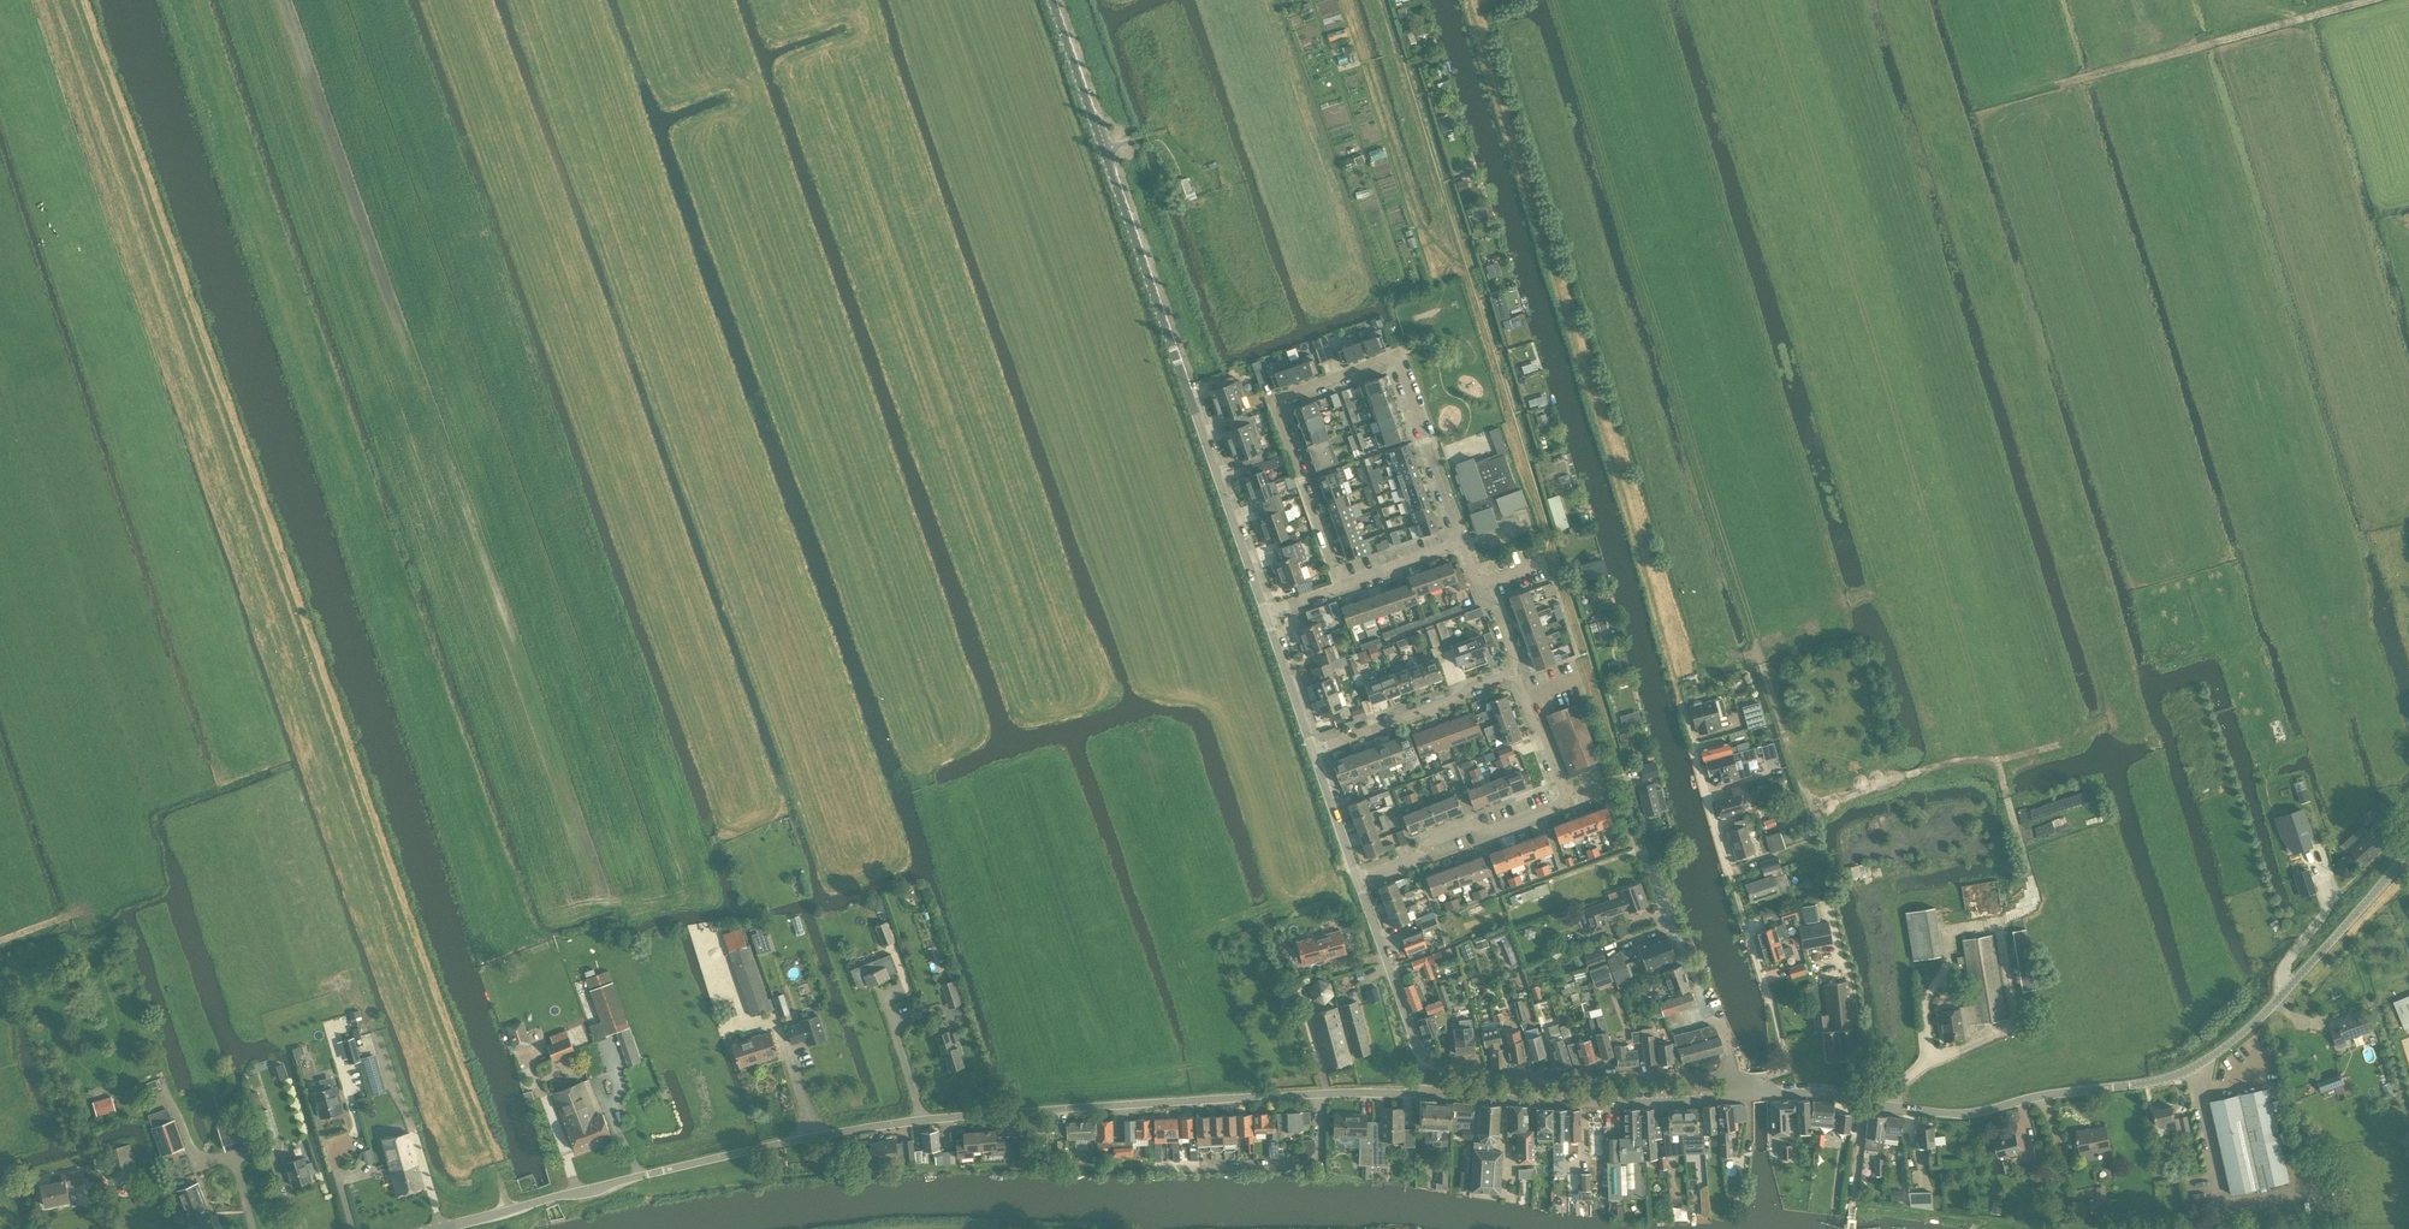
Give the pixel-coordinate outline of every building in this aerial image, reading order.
[(1456,123),(1444,126),(1447,137),(1459,134),(1456,123)] [(1362,155),(1354,159),(1356,165),(1365,162),(1362,155)] [(1185,178),(1176,181),(1183,201),(1192,198),(1185,178)] [(1492,264),(1486,266),(1490,278),(1496,276),(1492,264)] [(1375,318),(1371,320),(1373,327),(1377,325),(1378,328),(1383,326),(1380,319),(1376,320),(1375,318)] [(1379,334),(1361,341),(1367,357),(1385,350),(1379,334)] [(1361,341),(1343,348),(1349,364),(1367,357),(1361,341)] [(1329,344),(1322,347),(1327,361),(1334,358),(1329,344)] [(1322,347),(1315,350),(1320,363),(1327,361),(1322,347)] [(1299,359),(1289,363),(1291,367),(1296,380),(1317,372),(1311,355),(1299,359)] [(1279,366),(1268,371),(1274,388),(1296,380),(1291,367),(1289,363),(1279,366)] [(1267,384),(1261,370),(1254,372),(1259,386),(1267,384)] [(1384,375),(1362,383),(1367,396),(1389,388),(1384,375)] [(1218,389),(1211,392),(1216,406),(1237,398),(1240,397),(1246,395),(1241,381),(1235,383),(1232,377),(1216,383),(1218,389)] [(1389,388),(1367,396),(1371,408),(1393,400),(1389,388)] [(1336,393),(1330,395),(1334,408),(1341,405),(1336,393)] [(1237,398),(1216,406),(1221,420),(1228,417),(1230,424),(1247,417),(1240,397),(1237,398)] [(1537,398),(1528,400),(1530,407),(1539,404),(1537,398)] [(1315,400),(1293,409),(1298,421),(1320,413),(1315,400)] [(1393,400),(1371,408),(1375,420),(1398,412),(1393,400)] [(1398,412),(1375,420),(1380,432),(1380,433),(1402,425),(1398,412)] [(1320,413),(1298,421),(1302,433),(1324,425),(1320,413)] [(1233,430),(1225,433),(1230,447),(1255,438),(1261,436),(1253,415),(1247,417),(1230,424),(1233,430)] [(1324,425),(1302,433),(1306,446),(1329,438),(1324,425)] [(1380,432),(1374,434),(1374,435),(1379,447),(1407,437),(1402,425),(1380,433),(1380,432)] [(1489,431),(1493,442),(1502,439),(1498,428),(1489,431)] [(1255,438),(1230,447),(1236,461),(1243,458),(1245,465),(1262,458),(1255,438)] [(1329,438),(1306,446),(1311,458),(1333,450),(1329,438)] [(1407,444),(1384,452),(1388,465),(1412,456),(1407,444)] [(1333,450),(1311,458),(1316,471),(1338,462),(1333,450)] [(1456,464),(1459,473),(1456,474),(1463,494),(1466,493),(1469,501),(1467,502),(1469,509),(1471,513),(1471,514),(1470,514),(1472,521),(1473,521),(1478,533),(1497,526),(1496,521),(1503,518),(1513,514),(1512,511),(1527,506),(1521,489),(1517,490),(1504,456),(1504,455),(1494,458),(1489,460),(1488,457),(1474,463),(1472,458),(1456,464)] [(1412,456),(1388,465),(1392,476),(1392,477),(1416,468),(1412,456)] [(1254,474),(1242,478),(1246,491),(1268,484),(1264,471),(1277,466),(1275,458),(1252,466),(1254,474)] [(1337,471),(1318,478),(1322,489),(1342,482),(1342,483),(1347,481),(1342,466),(1336,468),(1337,471)] [(1416,468),(1392,477),(1397,489),(1402,488),(1401,487),(1421,481),(1416,468)] [(1268,484),(1246,491),(1251,504),(1264,500),(1266,507),(1281,502),(1278,494),(1274,481),(1268,484)] [(1402,488),(1397,489),(1401,501),(1406,499),(1406,500),(1425,493),(1421,481),(1401,487),(1402,488)] [(1342,482),(1322,489),(1326,501),(1346,494),(1342,483),(1342,482)] [(1406,499),(1401,501),(1406,514),(1410,512),(1429,505),(1425,493),(1406,500),(1406,499)] [(1346,494),(1326,501),(1330,513),(1350,506),(1346,494)] [(1269,515),(1257,519),(1258,523),(1261,532),(1283,524),(1288,522),(1284,510),(1281,502),(1266,507),(1269,515)] [(1429,505),(1410,512),(1414,524),(1434,517),(1429,505)] [(1350,506),(1330,513),(1335,524),(1354,517),(1350,506)] [(1354,517),(1335,524),(1339,536),(1358,529),(1354,517)] [(1434,517),(1414,524),(1419,537),(1438,530),(1434,517)] [(1283,524),(1261,532),(1266,545),(1278,540),(1281,548),(1298,542),(1295,534),(1287,536),(1283,524)] [(1358,529),(1339,536),(1343,547),(1362,540),(1362,539),(1358,529)] [(1394,545),(1401,543),(1396,530),(1389,533),(1394,545)] [(1362,540),(1343,547),(1347,559),(1366,552),(1372,550),(1368,538),(1368,537),(1362,539),(1362,540)] [(1285,559),(1273,564),(1277,575),(1300,567),(1298,561),(1302,560),(1304,555),(1299,541),(1298,542),(1281,548),(1285,559)] [(1602,559),(1581,565),(1585,579),(1604,573),(1606,573),(1602,559)] [(1451,562),(1437,567),(1443,587),(1455,583),(1457,590),(1466,587),(1459,567),(1453,569),(1451,562)] [(1300,567),(1277,575),(1282,588),(1292,584),(1293,585),(1297,587),(1299,595),(1313,590),(1311,585),(1309,577),(1304,579),(1300,567)] [(1437,567),(1422,571),(1429,591),(1443,587),(1437,567)] [(1408,576),(1410,583),(1415,596),(1416,596),(1429,591),(1422,571),(1408,576)] [(1410,583),(1396,588),(1403,608),(1419,603),(1416,596),(1415,596),(1410,583)] [(1396,588),(1383,593),(1390,613),(1403,608),(1396,588)] [(1509,597),(1514,610),(1533,602),(1529,590),(1509,597)] [(1383,593),(1369,597),(1376,617),(1390,613),(1383,593)] [(1369,597),(1355,602),(1362,622),(1376,617),(1369,597)] [(1342,607),(1348,627),(1362,622),(1355,602),(1342,607)] [(1514,610),(1518,621),(1538,614),(1537,612),(1533,602),(1514,610)] [(1460,605),(1451,608),(1452,613),(1462,610),(1460,605)] [(1481,607),(1465,613),(1468,621),(1484,615),(1481,607)] [(1451,608),(1437,613),(1438,618),(1452,613),(1451,608)] [(1426,617),(1422,618),(1424,623),(1438,618),(1437,613),(1432,615),(1431,611),(1425,614),(1426,617)] [(1324,634),(1320,623),(1324,621),(1322,614),(1308,619),(1310,626),(1297,630),(1302,643),(1324,634)] [(1518,621),(1522,633),(1542,626),(1538,617),(1538,614),(1518,621)] [(1422,618),(1408,623),(1410,628),(1424,623),(1422,618)] [(1444,620),(1436,623),(1442,639),(1450,637),(1444,620)] [(1408,623),(1395,628),(1397,633),(1410,628),(1408,623)] [(1522,633),(1527,645),(1546,638),(1545,636),(1542,626),(1522,633)] [(1434,627),(1426,630),(1433,647),(1431,648),(1433,656),(1443,653),(1434,627)] [(1384,638),(1397,633),(1395,628),(1382,633),(1384,638)] [(1324,634),(1302,643),(1306,654),(1312,652),(1317,666),(1340,658),(1335,643),(1330,645),(1326,633),(1324,634)] [(1419,633),(1410,636),(1412,642),(1417,640),(1416,639),(1421,637),(1419,633)] [(1466,639),(1475,666),(1486,662),(1484,655),(1488,654),(1481,634),(1466,639)] [(1379,637),(1369,641),(1371,647),(1376,645),(1381,643),(1379,637)] [(1407,644),(1405,638),(1396,641),(1399,647),(1407,644)] [(1475,666),(1466,639),(1463,640),(1462,638),(1456,640),(1457,642),(1450,645),(1457,665),(1461,664),(1464,670),(1475,666)] [(1527,645),(1531,657),(1551,650),(1547,641),(1546,638),(1527,645)] [(1362,650),(1367,648),(1371,647),(1369,641),(1360,644),(1362,650)] [(1391,643),(1383,646),(1384,651),(1386,655),(1394,652),(1391,643)] [(1376,645),(1371,647),(1367,648),(1367,649),(1371,658),(1380,655),(1376,645)] [(1367,649),(1357,653),(1360,662),(1371,658),(1367,649)] [(1536,670),(1555,662),(1551,650),(1531,657),(1536,670)] [(1346,660),(1351,675),(1358,672),(1353,657),(1346,660)] [(1420,663),(1427,684),(1442,678),(1435,657),(1420,663)] [(1317,701),(1338,693),(1337,692),(1343,690),(1332,662),(1314,668),(1319,682),(1311,685),(1317,701)] [(1406,668),(1414,689),(1427,684),(1420,663),(1406,668)] [(1392,673),(1400,694),(1414,689),(1406,668),(1392,673)] [(1379,678),(1386,699),(1400,694),(1392,673),(1379,678)] [(1386,699),(1379,678),(1364,683),(1372,704),(1386,699)] [(1342,706),(1338,693),(1317,701),(1315,702),(1318,709),(1320,708),(1322,715),(1330,713),(1332,720),(1350,714),(1347,705),(1342,706)] [(1477,722),(1494,716),(1511,710),(1506,695),(1497,699),(1495,694),(1484,698),(1486,703),(1489,701),(1492,708),(1475,715),(1477,722)] [(1694,703),(1693,706),(1690,707),(1695,727),(1698,726),(1700,734),(1722,728),(1719,717),(1726,715),(1721,699),(1703,704),(1700,701),(1694,703)] [(1741,706),(1747,728),(1765,723),(1759,701),(1741,706)] [(1592,763),(1600,760),(1577,703),(1547,715),(1560,747),(1567,744),(1576,769),(1584,766),(1585,771),(1594,767),(1592,763)] [(1362,708),(1351,712),(1354,720),(1365,716),(1362,708)] [(1511,710),(1494,716),(1497,723),(1483,728),(1486,735),(1494,732),(1499,730),(1516,724),(1511,710)] [(1482,735),(1477,722),(1475,715),(1474,712),(1458,718),(1467,740),(1482,735)] [(1458,718),(1443,723),(1451,746),(1467,740),(1458,718)] [(1443,723),(1428,729),(1436,752),(1451,746),(1443,723)] [(1516,724),(1499,730),(1505,744),(1521,738),(1516,724)] [(1428,729),(1412,735),(1420,757),(1436,752),(1428,729)] [(1728,734),(1731,742),(1747,737),(1745,729),(1728,734)] [(1397,738),(1409,769),(1413,767),(1410,759),(1417,756),(1407,730),(1403,731),(1405,735),(1397,738)] [(1494,732),(1486,735),(1488,741),(1496,738),(1494,732)] [(1409,769),(1397,738),(1390,740),(1389,736),(1385,738),(1395,764),(1401,762),(1404,771),(1409,769)] [(1395,764),(1385,738),(1381,739),(1383,743),(1375,746),(1387,777),(1392,775),(1389,767),(1395,764)] [(1703,761),(1709,759),(1738,752),(1749,749),(1747,742),(1736,745),(1730,747),(1729,742),(1700,749),(1703,761)] [(1369,748),(1367,744),(1363,746),(1373,772),(1379,770),(1382,779),(1387,777),(1375,746),(1369,748)] [(1373,772),(1363,746),(1360,747),(1361,751),(1354,754),(1365,785),(1370,783),(1367,775),(1373,772)] [(1497,751),(1500,758),(1503,766),(1508,764),(1506,757),(1514,754),(1511,746),(1497,751)] [(1756,757),(1753,748),(1749,749),(1738,752),(1709,759),(1712,770),(1747,761),(1746,760),(1756,757)] [(1365,785),(1354,754),(1347,756),(1346,752),(1342,754),(1351,780),(1358,778),(1361,787),(1365,785)] [(1351,780),(1342,754),(1338,755),(1339,759),(1332,762),(1340,785),(1341,784),(1344,793),(1349,791),(1345,783),(1351,780)] [(1498,768),(1503,766),(1500,758),(1495,761),(1498,768)] [(1473,766),(1471,760),(1460,764),(1462,770),(1473,766)] [(1710,786),(1750,775),(1747,761),(1712,770),(1706,771),(1710,786)] [(1654,762),(1640,766),(1643,779),(1658,775),(1654,762)] [(1510,766),(1505,768),(1507,774),(1513,792),(1527,786),(1525,781),(1530,780),(1527,773),(1522,775),(1520,770),(1520,769),(1513,772),(1510,766)] [(1479,767),(1474,769),(1477,776),(1482,775),(1482,774),(1479,767)] [(1475,787),(1467,790),(1473,807),(1487,802),(1485,797),(1480,785),(1477,776),(1474,769),(1468,771),(1471,778),(1475,787)] [(1507,774),(1493,779),(1500,797),(1513,792),(1507,774)] [(1485,783),(1480,785),(1485,797),(1487,802),(1500,797),(1493,779),(1485,783)] [(1444,789),(1441,781),(1435,783),(1439,791),(1444,789)] [(1405,784),(1409,794),(1412,801),(1418,799),(1415,792),(1411,782),(1405,784)] [(1439,791),(1435,783),(1430,785),(1434,793),(1439,791)] [(1654,783),(1638,787),(1640,795),(1646,815),(1649,815),(1650,818),(1659,815),(1659,812),(1661,811),(1661,810),(1667,809),(1661,788),(1656,790),(1654,783)] [(1750,796),(1747,784),(1731,788),(1733,796),(1716,801),(1720,817),(1745,810),(1742,798),(1750,796)] [(2311,800),(2306,788),(2296,791),(2300,804),(2311,800)] [(1407,804),(1412,801),(1409,794),(1404,796),(1407,804)] [(1455,794),(1442,800),(1449,817),(1462,811),(1455,794)] [(1365,799),(1348,805),(1353,818),(1370,812),(1367,803),(1365,799)] [(1442,800),(1429,805),(1435,822),(1449,817),(1442,800)] [(1429,805),(1416,810),(1422,827),(1435,822),(1429,805)] [(1607,807),(1593,812),(1600,829),(1613,824),(1607,807)] [(1395,809),(1378,816),(1379,818),(1381,822),(1381,823),(1386,821),(1398,816),(1395,809)] [(1416,810),(1402,815),(1409,832),(1422,827),(1416,810)] [(1370,812),(1353,818),(1358,831),(1375,825),(1375,824),(1373,820),(1370,812)] [(1593,812),(1580,817),(1586,834),(1600,829),(1593,812)] [(2304,814),(2278,823),(2284,840),(2291,837),(2297,854),(2313,849),(2308,834),(2311,833),(2304,814)] [(1735,829),(1728,831),(1736,857),(1754,851),(1748,833),(1754,831),(1749,816),(1733,822),(1735,829)] [(1580,817),(1567,821),(1573,839),(1586,834),(1580,817)] [(1765,821),(1767,827),(1776,825),(1774,818),(1765,821)] [(1553,826),(1560,844),(1573,839),(1567,821),(1553,826)] [(1375,825),(1358,831),(1363,844),(1380,838),(1375,825)] [(2388,842),(2375,829),(2370,834),(2362,826),(2344,843),(2365,865),(2388,842)] [(1407,843),(1403,830),(1396,832),(1401,846),(1407,843)] [(1546,833),(1531,838),(1538,857),(1553,852),(1546,833)] [(1380,838),(1363,844),(1368,858),(1385,851),(1395,847),(1394,843),(1387,845),(1383,846),(1380,838)] [(1531,838),(1517,843),(1524,862),(1538,857),(1531,838)] [(1616,848),(1621,846),(1619,839),(1613,841),(1616,848)] [(1517,843),(1504,848),(1510,867),(1524,862),(1517,843)] [(1597,847),(1592,849),(1595,856),(1600,854),(1597,847)] [(1489,854),(1496,873),(1510,867),(1504,848),(1489,854)] [(1589,858),(1595,856),(1592,849),(1586,851),(1589,858)] [(1482,856),(1468,862),(1475,880),(1489,875),(1482,856)] [(1573,864),(1571,856),(1565,859),(1567,866),(1573,864)] [(1767,871),(1780,867),(1777,856),(1764,860),(1767,871)] [(1468,862),(1454,867),(1461,885),(1475,880),(1468,862)] [(1548,864),(1542,867),(1545,874),(1551,872),(1548,864)] [(1858,865),(1850,866),(1852,881),(1861,880),(1858,865)] [(1454,867),(1440,872),(1447,891),(1461,885),(1454,867)] [(1538,877),(1545,874),(1542,867),(1535,869),(1538,877)] [(1763,872),(1765,878),(1745,884),(1751,901),(1790,889),(1785,874),(1783,874),(1780,867),(1767,871),(1763,872)] [(2308,871),(2296,875),(2302,896),(2315,892),(2308,871)] [(1426,877),(1432,896),(1447,891),(1440,872),(1426,877)] [(1520,875),(1514,877),(1517,885),(1523,882),(1520,875)] [(1510,887),(1517,885),(1514,877),(1507,879),(1510,887)] [(1378,888),(1383,901),(1401,895),(1396,881),(1378,888)] [(1550,893),(1546,883),(1532,888),(1533,888),(1507,897),(1510,906),(1550,893)] [(1623,909),(1624,911),(1628,910),(1629,912),(1648,905),(1640,883),(1621,890),(1622,894),(1610,899),(1613,906),(1622,902),(1624,908),(1623,909)] [(1485,888),(1478,890),(1481,898),(1488,895),(1485,888)] [(1475,900),(1481,898),(1478,890),(1472,893),(1475,900)] [(1383,901),(1388,914),(1406,908),(1401,895),(1383,901)] [(1457,898),(1450,901),(1453,908),(1460,905),(1457,898)] [(1613,906),(1610,899),(1582,909),(1591,934),(1608,928),(1605,918),(1624,911),(1623,909),(1624,908),(1622,902),(1613,906)] [(1450,901),(1444,903),(1447,910),(1453,908),(1450,901)] [(1816,905),(1801,907),(1804,924),(1818,922),(1816,905)] [(1797,916),(1795,907),(1780,912),(1782,920),(1797,916)] [(1914,960),(1942,956),(1934,907),(1906,912),(1914,960)] [(1393,927),(1411,921),(1406,908),(1388,914),(1393,927)] [(1422,923),(1435,918),(1433,912),(1419,917),(1422,923)] [(1424,933),(1438,927),(1435,918),(1422,923),(1420,924),(1424,933)] [(1798,927),(1799,928),(1802,948),(1832,943),(1828,921),(1798,927)] [(886,922),(875,926),(883,947),(895,942),(886,922)] [(1629,922),(1614,927),(1617,937),(1632,932),(1629,922)] [(757,933),(752,935),(758,953),(758,954),(772,950),(764,924),(755,927),(756,928),(757,933)] [(1760,947),(1788,938),(1786,932),(1787,931),(1785,924),(1756,933),(1760,947)] [(728,951),(751,1016),(774,1008),(770,998),(768,999),(749,944),(746,945),(741,928),(723,934),(728,951)] [(2022,991),(2035,989),(2025,929),(2012,931),(2022,991)] [(1296,942),(1302,965),(1346,954),(1340,930),(1296,942)] [(1509,942),(1504,930),(1489,937),(1494,949),(1509,942)] [(1407,954),(1427,947),(1421,931),(1401,938),(1407,954)] [(1666,935),(1637,945),(1641,958),(1671,947),(1666,935)] [(1977,1024),(2006,1020),(1992,935),(1963,940),(1973,1004),(1958,1007),(1959,1009),(1937,1012),(1939,1025),(1941,1025),(1944,1041),(1964,1038),(1962,1024),(1976,1022),(1977,1024)] [(1801,945),(1799,936),(1792,938),(1794,947),(1801,945)] [(1788,938),(1760,947),(1765,962),(1794,953),(1791,946),(1782,948),(1780,941),(1788,939),(1788,938)] [(1489,947),(1486,939),(1475,942),(1478,950),(1489,947)] [(1445,946),(1443,940),(1436,943),(1438,949),(1445,946)] [(1468,943),(1460,946),(1463,954),(1471,951),(1468,943)] [(1671,947),(1641,958),(1646,970),(1675,960),(1671,947)] [(1605,961),(1601,948),(1584,954),(1588,966),(1605,961)] [(1625,970),(1617,951),(1613,955),(1620,972),(1625,970)] [(1430,965),(1443,960),(1440,952),(1427,957),(1430,965)] [(1620,972),(1613,955),(1608,959),(1614,974),(1620,972)] [(868,987),(868,989),(889,981),(888,977),(897,974),(891,957),(851,970),(858,990),(868,987)] [(1428,980),(1434,978),(1430,965),(1427,957),(1411,962),(1413,968),(1422,965),(1428,980)] [(1593,983),(1610,976),(1605,963),(1588,969),(1593,983)] [(1792,977),(1806,973),(1803,963),(1789,968),(1792,977)] [(1663,972),(1665,977),(1658,979),(1663,990),(1669,988),(1672,995),(1691,988),(1690,987),(1692,984),(1691,980),(1687,979),(1682,965),(1663,972)] [(629,1027),(609,970),(586,979),(606,1036),(629,1027)] [(1564,982),(1571,979),(1570,974),(1562,976),(1564,982)] [(1334,995),(1331,982),(1318,979),(1308,988),(1312,1001),(1324,1005),(1334,995)] [(953,981),(942,985),(947,1001),(948,1001),(947,1001),(954,999),(956,1005),(956,1006),(961,1004),(953,981)] [(1856,1057),(1852,1028),(1853,1028),(1848,981),(1824,984),(1829,1014),(1814,1016),(1816,1033),(1823,1032),(1827,1061),(1856,1057)] [(1417,983),(1406,987),(1403,988),(1411,1011),(1413,1010),(1416,1018),(1425,1015),(1425,1017),(1433,1014),(1444,1010),(1445,1010),(1445,1009),(1442,999),(1428,1005),(1423,991),(1422,991),(1419,983),(1417,983)] [(1576,985),(1561,990),(1563,996),(1578,992),(1576,985)] [(1538,986),(1531,988),(1535,1000),(1542,998),(1538,986)] [(1442,999),(1445,1009),(1451,1007),(1446,990),(1439,992),(1442,999)] [(1627,992),(1619,995),(1625,1010),(1633,1007),(1627,992)] [(790,1013),(784,993),(773,997),(779,1017),(790,1013)] [(1683,996),(1687,1008),(1695,1006),(1691,993),(1683,996)] [(1520,1000),(1519,996),(1513,997),(1519,1021),(1527,1019),(1522,999),(1520,1000)] [(1676,998),(1680,1011),(1687,1008),(1683,996),(1676,998)] [(2394,1002),(2405,1030),(2408,1028),(2408,996),(2394,1002)] [(1680,1011),(1676,998),(1669,1000),(1673,1013),(1680,1011)] [(1659,1003),(1663,1016),(1673,1013),(1669,1000),(1659,1003)] [(729,1001),(722,1003),(724,1011),(732,1008),(729,1001)] [(1371,1053),(1357,1001),(1341,1005),(1355,1057),(1371,1053)] [(1352,1063),(1336,1007),(1312,1014),(1327,1067),(1352,1063)] [(727,1017),(729,1017),(730,1017),(738,1014),(736,1008),(727,1010),(727,1011),(726,1012),(727,1017)] [(1440,1032),(1438,1025),(1441,1024),(1446,1024),(1447,1016),(1444,1010),(1433,1014),(1434,1014),(1428,1016),(1417,1020),(1424,1038),(1440,1032)] [(2338,1022),(2340,1028),(2332,1031),(2338,1047),(2346,1044),(2345,1039),(2371,1030),(2364,1010),(2348,1016),(2348,1018),(2338,1022)] [(1602,1033),(1595,1035),(1602,1059),(1604,1058),(1605,1060),(1612,1058),(1611,1056),(1614,1055),(1607,1032),(1608,1032),(1603,1015),(1596,1017),(1599,1026),(1600,1026),(1602,1033)] [(825,1039),(818,1016),(800,1021),(801,1024),(787,1029),(792,1044),(806,1039),(807,1045),(825,1039)] [(1591,1018),(1585,1020),(1588,1031),(1595,1030),(1591,1018)] [(1550,1042),(1558,1067),(1571,1066),(1558,1024),(1559,1024),(1557,1019),(1546,1023),(1548,1027),(1547,1027),(1551,1038),(1549,1039),(1550,1042)] [(531,1044),(523,1020),(506,1026),(513,1050),(531,1044)] [(1460,1036),(1454,1037),(1456,1054),(1474,1052),(1471,1021),(1459,1022),(1460,1036)] [(1559,1026),(1563,1038),(1572,1036),(1568,1024),(1559,1026)] [(1710,1024),(1698,1028),(1673,1035),(1675,1043),(1677,1049),(1677,1048),(1681,1061),(1682,1062),(1723,1051),(1719,1036),(1716,1027),(1710,1024)] [(1502,1044),(1498,1027),(1481,1031),(1485,1048),(1489,1047),(1490,1051),(1491,1067),(1506,1066),(1505,1049),(1500,1050),(1499,1044),(1502,1044)] [(1537,1027),(1523,1031),(1525,1038),(1531,1059),(1532,1059),(1534,1060),(1538,1059),(1540,1056),(1545,1055),(1540,1034),(1539,1035),(1537,1027)] [(575,1051),(566,1030),(550,1036),(553,1044),(548,1046),(554,1060),(575,1051)] [(950,1033),(949,1030),(935,1035),(941,1053),(944,1052),(950,1070),(963,1066),(960,1055),(964,1054),(957,1031),(950,1033)] [(1519,1030),(1501,1033),(1503,1041),(1504,1041),(1506,1054),(1507,1053),(1509,1064),(1517,1062),(1518,1063),(1522,1062),(1524,1061),(1526,1060),(1522,1039),(1521,1039),(1519,1030)] [(733,1047),(732,1047),(730,1048),(733,1057),(736,1056),(739,1064),(756,1059),(757,1061),(767,1058),(767,1056),(776,1053),(776,1055),(777,1055),(770,1032),(761,1035),(761,1034),(752,1037),(752,1038),(733,1045),(733,1047)] [(1656,1064),(1653,1035),(1642,1037),(1645,1065),(1656,1064)] [(353,1038),(342,1041),(347,1059),(349,1065),(361,1061),(353,1038)] [(1577,1044),(1568,1047),(1574,1065),(1583,1063),(1586,1065),(1589,1064),(1591,1061),(1596,1060),(1590,1039),(1576,1042),(1577,1044)] [(1677,1049),(1675,1043),(1671,1044),(1671,1043),(1657,1045),(1659,1064),(1666,1063),(1666,1065),(1672,1064),(1672,1063),(1681,1061),(1677,1048),(1677,1049)] [(1615,1056),(1616,1056),(1617,1068),(1638,1066),(1637,1051),(1629,1051),(1629,1050),(1626,1046),(1625,1046),(1614,1047),(1615,1056)] [(2340,1073),(2318,1081),(2322,1092),(2345,1084),(2341,1074),(2340,1073)] [(381,1077),(366,1081),(369,1093),(385,1089),(386,1089),(382,1076),(381,1077)] [(158,1087),(156,1080),(138,1086),(140,1093),(145,1091),(158,1087)] [(553,1094),(576,1152),(594,1145),(584,1122),(596,1117),(582,1083),(553,1094)] [(315,1092),(320,1109),(319,1111),(320,1115),(322,1116),(322,1118),(343,1112),(340,1104),(343,1103),(340,1093),(338,1094),(336,1086),(315,1092)] [(2232,1195),(2291,1181),(2269,1087),(2210,1101),(2232,1195)] [(526,1101),(527,1101),(534,1099),(531,1091),(524,1093),(526,1101)] [(93,1102),(97,1115),(116,1110),(112,1097),(93,1102)] [(1797,1100),(1798,1118),(1798,1132),(1810,1131),(1810,1130),(1811,1130),(1811,1127),(1810,1127),(1809,1125),(1809,1115),(1808,1099),(1797,1100)] [(1770,1101),(1771,1136),(1789,1135),(1788,1122),(1791,1121),(1790,1118),(1798,1118),(1797,1100),(1770,1101)] [(1809,1115),(1809,1125),(1837,1127),(1836,1132),(1849,1133),(1850,1113),(1838,1112),(1838,1118),(1832,1117),(1833,1102),(1812,1100),(1811,1115),(1809,1115)] [(1421,1124),(1421,1127),(1426,1128),(1439,1128),(1440,1102),(1435,1102),(1430,1101),(1423,1101),(1422,1101),(1421,1124)] [(1440,1102),(1439,1128),(1441,1128),(1441,1132),(1448,1132),(1451,1133),(1451,1131),(1453,1102),(1452,1102),(1452,1103),(1440,1102)] [(1453,1102),(1451,1131),(1462,1131),(1462,1138),(1472,1139),(1473,1124),(1474,1104),(1453,1102)] [(1492,1142),(1496,1139),(1498,1134),(1500,1105),(1482,1104),(1480,1120),(1479,1133),(1480,1139),(1483,1142),(1474,1141),(1473,1151),(1475,1151),(1474,1172),(1473,1183),(1473,1190),(1500,1192),(1503,1151),(1491,1150),(1492,1142)] [(1745,1104),(1732,1104),(1717,1104),(1717,1105),(1718,1119),(1720,1144),(1721,1156),(1732,1156),(1731,1137),(1735,1136),(1734,1129),(1738,1129),(1737,1122),(1747,1121),(1747,1120),(1745,1105),(1745,1104)] [(1717,1125),(1715,1105),(1702,1106),(1702,1112),(1703,1134),(1718,1133),(1717,1125)] [(1507,1132),(1507,1136),(1517,1136),(1517,1131),(1528,1131),(1528,1126),(1527,1107),(1506,1106),(1507,1132)] [(1682,1107),(1683,1133),(1683,1144),(1703,1144),(1703,1134),(1702,1112),(1697,1112),(1697,1107),(1689,1108),(1688,1106),(1682,1107)] [(1667,1109),(1667,1116),(1662,1116),(1666,1156),(1666,1157),(1671,1156),(1675,1150),(1671,1140),(1673,1136),(1677,1133),(1681,1133),(1683,1133),(1682,1107),(1676,1107),(1674,1108),(1667,1109)] [(2157,1123),(2158,1123),(2158,1126),(2160,1127),(2165,1126),(2166,1124),(2165,1121),(2171,1120),(2173,1129),(2177,1128),(2177,1130),(2182,1129),(2182,1132),(2190,1130),(2187,1117),(2175,1119),(2172,1107),(2154,1111),(2157,1123)] [(269,1109),(258,1113),(266,1138),(277,1135),(269,1109)] [(1552,1109),(1537,1109),(1537,1124),(1537,1145),(1553,1146),(1554,1146),(1554,1141),(1553,1124),(1553,1109),(1552,1109)] [(1567,1109),(1553,1109),(1553,1124),(1554,1141),(1554,1146),(1553,1146),(1553,1165),(1558,1165),(1558,1160),(1564,1160),(1563,1141),(1565,1141),(1567,1141),(1567,1139),(1567,1132),(1567,1124),(1567,1109)] [(1580,1109),(1567,1109),(1567,1124),(1567,1132),(1567,1139),(1567,1141),(1576,1141),(1580,1141),(1580,1124),(1580,1109)] [(1603,1109),(1588,1109),(1590,1160),(1605,1161),(1603,1109)] [(1643,1160),(1637,1109),(1624,1109),(1624,1132),(1625,1132),(1625,1137),(1607,1137),(1608,1199),(1647,1197),(1643,1160)] [(1661,1126),(1654,1127),(1653,1109),(1637,1109),(1643,1160),(1657,1159),(1655,1139),(1662,1139),(1661,1126)] [(1373,1151),(1372,1165),(1385,1165),(1385,1152),(1385,1148),(1386,1148),(1387,1148),(1388,1147),(1389,1147),(1390,1146),(1391,1145),(1392,1144),(1392,1143),(1392,1142),(1392,1141),(1403,1141),(1403,1124),(1403,1110),(1382,1110),(1381,1124),(1381,1125),(1375,1125),(1374,1151),(1373,1151)] [(1277,1114),(1278,1131),(1285,1131),(1303,1130),(1303,1125),(1310,1124),(1310,1112),(1277,1114)] [(1864,1149),(1883,1151),(1883,1138),(1886,1116),(1867,1113),(1865,1137),(1866,1136),(1864,1149)] [(1254,1114),(1255,1133),(1275,1132),(1274,1121),(1268,1121),(1268,1114),(1254,1114)] [(584,1122),(594,1145),(611,1139),(602,1115),(596,1117),(584,1122)] [(1222,1124),(1223,1144),(1237,1143),(1235,1115),(1222,1116),(1222,1124)] [(1252,1134),(1251,1115),(1236,1115),(1236,1135),(1245,1134),(1245,1153),(1252,1153),(1252,1134)] [(1336,1124),(1336,1137),(1359,1137),(1359,1165),(1363,1165),(1362,1179),(1368,1179),(1369,1165),(1372,1165),(1373,1151),(1374,1151),(1375,1125),(1364,1125),(1364,1124),(1364,1115),(1336,1115),(1336,1124)] [(246,1116),(217,1126),(226,1151),(254,1142),(246,1116)] [(1210,1145),(1209,1124),(1209,1116),(1196,1117),(1197,1145),(1210,1145)] [(1223,1144),(1222,1124),(1222,1116),(1209,1116),(1209,1124),(1210,1145),(1223,1144)] [(1900,1140),(1902,1118),(1886,1116),(1883,1138),(1900,1140)] [(1198,1160),(1197,1145),(1195,1117),(1179,1119),(1181,1137),(1190,1136),(1191,1145),(1190,1145),(1191,1160),(1198,1160)] [(1167,1141),(1166,1124),(1165,1118),(1154,1119),(1155,1161),(1161,1161),(1161,1143),(1159,1143),(1159,1142),(1167,1141)] [(1165,1118),(1166,1124),(1167,1141),(1174,1141),(1174,1143),(1172,1143),(1173,1161),(1179,1161),(1177,1118),(1165,1118)] [(153,1128),(152,1128),(162,1156),(185,1147),(175,1120),(173,1121),(153,1128)] [(1124,1120),(1125,1141),(1121,1141),(1122,1156),(1133,1156),(1132,1142),(1136,1142),(1136,1138),(1147,1138),(1147,1142),(1153,1142),(1152,1120),(1124,1120)] [(1096,1122),(1097,1141),(1097,1148),(1113,1147),(1114,1162),(1122,1162),(1122,1156),(1121,1141),(1113,1142),(1112,1121),(1096,1122)] [(1027,1122),(1027,1139),(1033,1139),(1034,1144),(1047,1143),(1047,1138),(1053,1138),(1053,1122),(1027,1122)] [(1067,1123),(1067,1139),(1075,1139),(1075,1149),(1082,1149),(1082,1147),(1086,1147),(1086,1139),(1095,1138),(1094,1122),(1067,1123)] [(1517,1131),(1517,1136),(1518,1163),(1534,1163),(1533,1130),(1533,1126),(1528,1126),(1528,1131),(1517,1131)] [(1928,1151),(1935,1150),(1933,1126),(1915,1127),(1917,1147),(1928,1146),(1928,1151)] [(2078,1132),(2081,1154),(2110,1148),(2106,1127),(2078,1132)] [(1426,1133),(1424,1133),(1425,1147),(1426,1152),(1434,1152),(1434,1146),(1448,1146),(1448,1132),(1441,1132),(1441,1128),(1439,1128),(1426,1128),(1426,1133)] [(1415,1146),(1414,1129),(1405,1129),(1405,1146),(1415,1146)] [(979,1131),(981,1151),(991,1150),(991,1155),(1006,1154),(1004,1139),(996,1140),(995,1130),(979,1131)] [(944,1164),(942,1152),(942,1148),(939,1149),(937,1131),(922,1133),(924,1150),(933,1149),(934,1157),(935,1156),(936,1165),(944,1164)] [(981,1151),(979,1131),(964,1133),(964,1143),(956,1144),(957,1158),(974,1157),(974,1151),(981,1151)] [(410,1133),(383,1140),(390,1166),(416,1159),(410,1133)] [(1822,1146),(1824,1134),(1816,1133),(1814,1146),(1822,1146)] [(1268,1159),(1277,1159),(1277,1135),(1272,1135),(1272,1140),(1268,1142),(1268,1159)] [(1994,1142),(1998,1157),(1999,1157),(2000,1162),(1999,1162),(2002,1174),(2011,1171),(2008,1160),(2005,1160),(2004,1155),(2020,1151),(2016,1136),(1994,1142)] [(2035,1137),(2028,1139),(2033,1160),(2041,1159),(2035,1137)] [(871,1149),(861,1150),(863,1164),(873,1163),(898,1160),(905,1159),(914,1157),(912,1139),(903,1140),(902,1141),(902,1143),(896,1143),(895,1140),(884,1141),(885,1143),(870,1145),(871,1149)] [(1062,1151),(1062,1140),(1052,1139),(1052,1157),(1062,1157),(1062,1151)] [(110,1148),(109,1148),(114,1171),(115,1171),(129,1168),(129,1167),(128,1162),(124,1145),(110,1148)] [(1793,1158),(1792,1145),(1780,1145),(1781,1159),(1793,1158)] [(1030,1147),(1020,1147),(1020,1158),(1030,1158),(1030,1147)] [(915,1152),(916,1165),(923,1164),(922,1152),(915,1152)] [(942,1152),(944,1164),(955,1164),(955,1152),(942,1152)] [(1667,1169),(1666,1157),(1666,1156),(1658,1157),(1659,1170),(1660,1170),(1660,1176),(1668,1175),(1667,1169)] [(304,1157),(286,1163),(287,1166),(286,1168),(287,1173),(290,1174),(294,1186),(312,1181),(310,1174),(315,1173),(311,1162),(306,1164),(304,1157)] [(1472,1172),(1473,1157),(1464,1157),(1464,1171),(1472,1172)] [(416,1159),(390,1166),(397,1194),(424,1187),(416,1159)] [(1883,1176),(1883,1159),(1875,1159),(1875,1176),(1883,1176)] [(1450,1163),(1437,1164),(1437,1183),(1436,1183),(1436,1189),(1448,1189),(1448,1183),(1449,1167),(1450,1167),(1450,1163)] [(1533,1178),(1533,1169),(1519,1169),(1519,1179),(1533,1178)] [(74,1186),(82,1184),(80,1171),(61,1174),(63,1181),(42,1186),(46,1206),(70,1201),(67,1187),(74,1185),(74,1186)] [(1590,1173),(1580,1174),(1581,1190),(1590,1190),(1590,1173)] [(177,1191),(191,1228),(216,1228),(198,1183),(177,1191)] [(1710,1216),(1707,1185),(1705,1186),(1700,1189),(1702,1217),(1710,1216)] [(2107,1197),(2105,1186),(2097,1188),(2098,1198),(2107,1197)] [(1735,1191),(1728,1192),(1729,1200),(1736,1200),(1735,1191)] [(1931,1192),(1908,1192),(1910,1206),(1933,1209),(1931,1192)]
